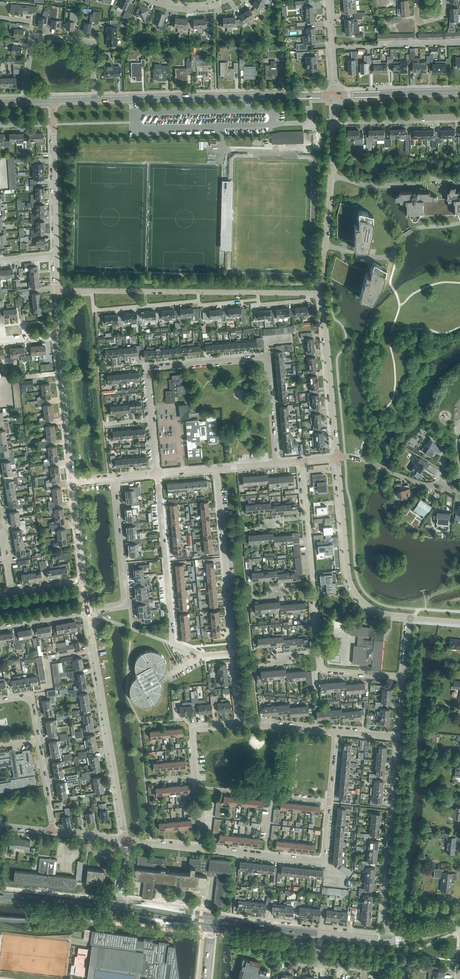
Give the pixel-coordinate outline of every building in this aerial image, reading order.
[(134,6),(130,4),(130,5),(128,4),(130,0),(129,0),(121,0),(118,6),(126,9),(125,11),(131,14),(134,6)] [(268,6),(256,0),(255,0),(254,3),(253,2),(252,5),(253,5),(255,6),(254,9),(259,13),(261,9),(262,6),(267,8),(268,6)] [(35,14),(36,6),(11,4),(10,14),(18,14),(18,15),(22,16),(23,13),(35,14)] [(146,23),(152,11),(148,10),(149,9),(144,7),(139,4),(137,10),(135,15),(138,16),(137,17),(141,19),(142,17),(146,19),(145,21),(145,22),(145,23),(146,23)] [(303,7),(303,4),(296,5),(296,8),(301,7),(301,9),(302,9),(302,11),(299,11),(300,15),(302,14),(302,15),(303,15),(313,14),(313,6),(303,7)] [(357,12),(356,5),(345,6),(345,13),(355,12),(355,16),(362,15),(366,15),(366,12),(357,12)] [(457,8),(450,8),(451,15),(458,14),(458,11),(459,11),(459,5),(457,5),(457,8)] [(47,17),(50,17),(51,8),(45,7),(45,11),(44,11),(42,17),(40,17),(40,19),(39,19),(38,22),(39,22),(39,26),(40,26),(40,27),(43,27),(46,27),(47,17)] [(62,20),(60,20),(56,20),(56,15),(54,15),(54,12),(57,12),(57,9),(51,8),(50,17),(53,17),(52,27),(55,28),(58,29),(58,28),(59,28),(59,27),(62,27),(62,28),(63,20),(62,20)] [(255,16),(259,13),(254,9),(251,11),(250,9),(249,8),(247,9),(247,10),(245,12),(252,24),(254,22),(252,18),(255,16)] [(95,23),(96,11),(93,11),(93,16),(90,16),(89,23),(84,23),(82,23),(82,26),(84,26),(83,31),(90,32),(91,23),(91,22),(95,23)] [(70,12),(70,13),(71,16),(70,21),(67,21),(66,29),(70,29),(70,30),(72,30),(73,30),(74,22),(78,22),(79,13),(70,12)] [(165,31),(167,24),(163,23),(164,19),(163,19),(165,14),(157,12),(155,19),(154,19),(153,23),(160,25),(158,29),(165,31)] [(252,24),(245,12),(242,14),(241,13),(239,14),(239,15),(241,18),(238,19),(240,25),(244,23),(247,21),(250,25),(252,24)] [(314,22),(313,14),(303,15),(303,18),(304,19),(305,18),(305,22),(314,22)] [(459,24),(459,14),(458,14),(451,15),(451,20),(450,20),(450,24),(448,31),(455,31),(455,24),(459,24)] [(240,25),(238,19),(235,19),(235,17),(235,15),(232,16),(232,17),(229,17),(230,31),(232,31),(232,26),(235,26),(240,25)] [(180,32),(181,18),(178,18),(178,16),(175,16),(175,17),(175,20),(172,20),(171,26),(174,26),(178,27),(177,32),(180,32)] [(230,31),(229,17),(225,17),(225,16),(223,16),(223,17),(223,20),(220,20),(220,26),(223,26),(227,26),(227,31),(230,31)] [(190,28),(190,22),(187,22),(187,19),(187,17),(185,17),(185,19),(181,18),(180,32),(182,32),(183,27),(186,28),(190,28)] [(203,19),(199,19),(200,33),(203,33),(202,28),(206,27),(209,27),(209,21),(205,21),(205,18),(205,17),(203,17),(203,19)] [(200,33),(199,19),(196,19),(196,18),(193,18),(193,19),(193,22),(190,22),(190,28),(194,28),(197,28),(197,33),(200,33)] [(354,21),(354,19),(345,19),(346,27),(358,26),(358,21),(354,21)] [(23,37),(24,30),(16,29),(17,24),(10,23),(9,28),(15,29),(14,36),(23,37)] [(116,29),(119,29),(119,23),(112,23),(112,27),(107,27),(107,30),(108,30),(108,45),(116,45),(116,29)] [(360,30),(358,30),(358,26),(346,27),(346,34),(356,34),(356,37),(363,36),(363,33),(360,33),(360,30)] [(314,28),(306,28),(306,32),(304,32),(305,36),(315,35),(314,28)] [(315,43),(315,35),(305,36),(303,36),(303,43),(296,44),(296,50),(307,49),(307,43),(315,43)] [(21,53),(22,46),(12,45),(12,41),(5,40),(5,44),(6,44),(6,47),(12,47),(12,52),(21,53)] [(307,70),(317,70),(316,56),(309,56),(309,51),(297,52),(297,58),(306,57),(307,70)] [(358,65),(358,51),(353,51),(353,59),(349,60),(349,70),(348,70),(348,73),(349,73),(356,73),(356,66),(358,65)] [(192,54),(192,61),(192,65),(196,65),(197,75),(203,75),(203,80),(209,79),(209,65),(200,65),(200,59),(200,55),(198,55),(198,54),(192,54)] [(410,63),(410,59),(410,54),(406,54),(406,59),(407,59),(407,61),(400,61),(401,72),(407,72),(407,63),(410,63)] [(427,63),(430,63),(430,59),(430,55),(427,56),(427,61),(420,61),(420,72),(427,72),(427,63)] [(365,63),(361,63),(362,73),(368,73),(368,67),(370,67),(370,64),(371,64),(371,60),(371,56),(367,56),(367,59),(365,59),(365,63)] [(13,78),(8,78),(8,87),(16,86),(16,78),(16,77),(18,77),(20,60),(13,59),(13,63),(13,78)] [(142,67),(145,67),(145,59),(141,59),(141,62),(131,62),(131,76),(136,76),(136,81),(142,81),(142,67)] [(244,79),(255,78),(255,73),(255,66),(244,66),(244,59),(240,59),(240,68),(244,68),(244,79)] [(388,72),(388,64),(391,64),(391,59),(388,59),(388,62),(381,62),(381,72),(388,72)] [(401,72),(400,61),(394,61),(394,59),(391,59),(391,64),(394,63),(394,72),(401,72)] [(420,72),(420,61),(413,61),(413,59),(410,59),(410,63),(413,63),(413,72),(420,72)] [(192,72),(192,65),(192,61),(190,61),(187,61),(187,68),(175,69),(175,80),(188,80),(188,72),(192,72)] [(279,69),(282,69),(282,63),(281,63),(276,63),(276,61),(271,61),(271,64),(265,65),(265,64),(265,75),(266,75),(266,78),(279,78),(279,69)] [(234,68),(233,68),(228,68),(228,62),(223,62),(223,79),(234,79),(234,72),(238,72),(238,63),(234,63),(234,68)] [(166,73),(170,73),(170,65),(161,65),(161,64),(154,64),(155,69),(153,69),(153,79),(161,79),(161,80),(166,80),(165,73),(166,73)] [(109,75),(121,75),(121,67),(113,67),(113,66),(104,66),(104,77),(109,77),(109,75)] [(8,78),(2,78),(2,77),(1,72),(0,72),(0,77),(1,87),(8,87),(8,78)] [(448,137),(448,128),(444,128),(444,130),(441,130),(441,137),(438,137),(438,143),(442,142),(443,137),(448,137)] [(452,128),(448,128),(448,137),(453,137),(455,142),(459,142),(459,137),(455,137),(455,129),(452,129),(452,128)] [(427,130),(427,140),(431,140),(433,146),(437,146),(437,143),(438,143),(438,137),(434,137),(434,130),(431,130),(431,129),(427,129),(427,130)] [(359,143),(363,143),(363,135),(360,135),(360,130),(348,130),(348,138),(349,138),(349,136),(355,136),(355,137),(359,137),(359,143)] [(377,140),(377,130),(369,130),(370,137),(366,137),(367,150),(372,150),(372,142),(373,141),(373,140),(377,140)] [(385,130),(377,130),(377,140),(384,140),(385,146),(388,146),(388,139),(385,139),(385,138),(385,130)] [(272,144),(304,143),(303,131),(278,132),(278,133),(271,133),(272,144)] [(17,141),(16,132),(12,132),(12,133),(10,134),(10,142),(7,142),(7,146),(11,146),(12,141),(17,141)] [(21,132),(16,132),(17,141),(21,141),(22,146),(26,146),(26,142),(23,142),(23,133),(21,133),(21,132)] [(36,141),(36,132),(32,132),(32,133),(29,133),(29,142),(26,142),(26,146),(30,146),(32,141),(36,141)] [(207,146),(207,141),(203,141),(199,141),(199,149),(203,149),(203,146),(207,146)] [(30,164),(31,164),(32,168),(34,168),(34,172),(43,171),(43,164),(36,164),(36,159),(30,159),(30,164)] [(44,179),(43,171),(34,172),(34,179),(30,179),(30,184),(36,184),(36,179),(44,179)] [(224,181),(222,248),(230,248),(230,223),(229,223),(230,206),(231,206),(231,196),(230,196),(230,194),(231,194),(231,181),(224,181)] [(36,185),(30,185),(29,185),(29,190),(36,190),(36,194),(44,193),(44,187),(36,188),(36,185)] [(456,191),(456,187),(452,187),(450,191),(448,191),(448,195),(447,198),(448,198),(448,199),(455,199),(455,202),(456,202),(456,211),(458,211),(459,212),(459,213),(459,214),(459,215),(459,191),(456,191)] [(424,203),(425,203),(425,199),(435,199),(435,195),(434,195),(433,194),(432,194),(431,193),(431,191),(427,191),(418,191),(418,194),(413,194),(413,192),(400,192),(400,194),(399,194),(399,195),(398,195),(397,195),(396,196),(396,200),(407,200),(407,203),(408,203),(408,212),(411,212),(411,213),(411,214),(411,215),(412,216),(413,217),(413,218),(414,218),(415,219),(416,219),(417,219),(418,218),(419,217),(420,216),(420,215),(421,215),(421,214),(421,213),(421,212),(424,212),(424,203)] [(448,198),(447,198),(448,195),(448,191),(446,191),(446,199),(443,199),(438,199),(435,199),(425,199),(425,203),(424,203),(424,212),(421,212),(421,213),(421,214),(421,215),(420,215),(420,216),(459,215),(459,214),(459,213),(459,212),(458,211),(456,211),(456,202),(455,202),(455,199),(448,199),(448,198)] [(44,193),(36,194),(30,194),(30,202),(31,202),(37,202),(37,200),(44,199),(44,193)] [(37,204),(37,202),(31,202),(30,202),(27,202),(27,207),(36,207),(36,210),(44,210),(44,204),(37,204)] [(354,225),(354,217),(358,205),(349,205),(340,203),(337,215),(337,237),(346,240),(354,242),(354,225)] [(44,216),(44,210),(36,210),(36,214),(31,214),(31,219),(37,219),(37,216),(44,216)] [(371,231),(372,229),(372,228),(372,227),(372,219),(370,219),(371,213),(370,213),(361,210),(359,216),(358,215),(358,225),(354,225),(354,242),(354,248),(354,249),(355,249),(356,250),(367,250),(371,233),(371,231)] [(37,221),(37,219),(31,219),(31,224),(37,224),(37,227),(45,227),(45,221),(37,221)] [(45,233),(45,227),(37,227),(37,229),(31,229),(31,236),(37,236),(37,233),(45,233)] [(36,246),(45,246),(45,239),(37,239),(37,236),(31,236),(31,241),(36,241),(36,246)] [(365,276),(367,270),(351,266),(343,261),(336,257),(330,277),(353,290),(361,292),(365,276)] [(381,284),(381,283),(382,282),(382,281),(384,273),(385,267),(375,261),(374,261),(373,261),(373,262),(371,267),(369,277),(365,276),(361,292),(360,296),(359,297),(360,297),(360,298),(361,298),(369,300),(371,301),(379,286),(380,285),(381,284)] [(37,266),(34,266),(33,264),(32,263),(24,263),(25,268),(30,267),(30,270),(28,270),(28,274),(30,274),(38,273),(37,266)] [(308,306),(301,307),(302,317),(306,315),(311,315),(311,307),(308,308),(308,306)] [(193,309),(193,307),(186,308),(187,315),(191,315),(191,316),(195,316),(195,320),(199,320),(198,308),(193,309)] [(241,307),(234,308),(235,315),(239,315),(239,316),(241,316),(242,322),(246,322),(245,308),(241,309),(241,307)] [(302,317),(301,307),(295,307),(295,309),(292,309),(292,317),(298,316),(302,317)] [(187,315),(186,308),(180,308),(180,310),(177,310),(178,318),(184,317),(183,316),(187,315)] [(235,315),(234,308),(228,309),(228,310),(225,310),(226,317),(229,317),(231,317),(235,318),(235,315)] [(292,317),(292,309),(289,309),(289,308),(282,309),(283,319),(287,317),(292,317)] [(178,318),(177,310),(174,310),(174,309),(168,310),(168,320),(172,320),(172,318),(178,318)] [(226,317),(225,310),(222,310),(222,309),(215,310),(216,320),(220,320),(220,318),(223,318),(223,321),(226,321),(226,317)] [(283,319),(282,309),(276,309),(276,310),(273,311),(274,318),(280,318),(283,319)] [(168,320),(168,310),(161,310),(161,312),(158,312),(159,319),(165,319),(165,320),(168,320)] [(216,320),(215,310),(209,310),(209,312),(203,312),(203,320),(210,319),(212,319),(213,320),(216,320)] [(264,318),(263,310),(257,311),(257,312),(254,313),(255,320),(261,320),(261,318),(264,318)] [(274,318),(273,311),(270,311),(270,310),(263,310),(264,318),(268,318),(268,320),(270,320),(271,322),(274,321),(274,318)] [(150,321),(149,311),(142,312),(142,313),(139,314),(140,324),(143,324),(143,321),(146,321),(149,321),(150,321)] [(159,319),(158,312),(155,312),(155,311),(149,311),(150,321),(154,321),(153,320),(159,319)] [(131,321),(130,313),(123,314),(124,315),(121,315),(122,326),(125,326),(124,323),(127,322),(127,321),(131,321)] [(140,324),(139,314),(136,314),(136,313),(130,313),(131,321),(131,324),(137,323),(137,325),(140,324)] [(122,326),(121,315),(118,316),(117,314),(111,315),(112,322),(115,322),(116,323),(118,323),(119,326),(122,326)] [(112,322),(111,315),(105,315),(105,317),(102,317),(103,326),(106,326),(105,324),(108,324),(108,323),(112,322)] [(312,338),(312,335),(312,332),(300,333),(301,338),(304,337),(305,341),(304,341),(304,345),(307,345),(314,344),(314,338),(312,338)] [(255,338),(256,339),(253,339),(253,341),(249,341),(250,348),(256,348),(256,347),(263,347),(262,337),(255,338)] [(150,349),(150,347),(150,346),(147,346),(147,350),(144,350),(143,342),(139,343),(140,353),(140,349),(143,349),(144,358),(151,357),(150,350),(150,348),(150,349)] [(140,353),(139,343),(140,345),(134,346),(134,347),(130,347),(131,355),(137,354),(137,353),(140,353)] [(315,351),(314,344),(307,345),(307,349),(306,349),(306,353),(303,354),(303,355),(314,354),(313,351),(315,351)] [(39,354),(38,345),(31,346),(32,355),(28,355),(29,361),(34,360),(35,356),(35,354),(39,354)] [(45,345),(38,345),(39,354),(43,354),(43,355),(45,359),(47,359),(45,345)] [(112,357),(111,349),(111,348),(111,346),(103,347),(103,351),(102,351),(103,356),(105,356),(106,357),(112,357)] [(18,356),(17,347),(10,348),(11,357),(8,357),(8,363),(14,362),(15,358),(14,356),(18,356)] [(25,355),(24,347),(17,347),(18,356),(22,356),(22,357),(24,361),(29,361),(28,355),(25,355)] [(8,357),(4,357),(4,349),(0,349),(0,358),(1,358),(1,359),(3,363),(4,363),(4,366),(9,366),(8,363),(8,357)] [(314,357),(314,354),(303,355),(303,356),(306,356),(307,360),(308,360),(308,364),(316,363),(315,357),(314,357)] [(316,370),(316,363),(308,364),(309,367),(307,368),(308,370),(305,371),(305,374),(308,373),(315,373),(315,370),(316,370)] [(318,382),(317,376),(316,376),(315,373),(308,373),(308,379),(310,379),(310,382),(310,383),(318,382)] [(182,393),(185,393),(185,385),(181,386),(181,382),(183,382),(183,378),(180,378),(180,374),(172,375),(172,379),(169,379),(170,390),(166,391),(166,398),(164,398),(165,402),(175,401),(174,397),(182,396),(182,393)] [(318,388),(318,382),(310,383),(310,382),(309,383),(310,392),(317,391),(317,389),(318,388)] [(42,388),(42,392),(50,391),(50,384),(36,385),(36,387),(40,388),(42,388)] [(51,398),(50,391),(42,392),(42,395),(41,396),(37,397),(37,400),(37,403),(43,402),(43,399),(51,398)] [(317,394),(317,391),(310,392),(310,398),(309,398),(309,402),(319,401),(319,394),(317,394)] [(320,407),(319,401),(309,402),(309,405),(311,405),(311,408),(308,408),(308,411),(319,410),(319,407),(320,407)] [(43,405),(43,402),(37,403),(38,408),(42,409),(44,409),(44,412),(53,412),(52,404),(43,405)] [(319,413),(319,410),(308,411),(308,414),(312,414),(312,417),(310,417),(311,421),(321,420),(321,413),(319,413)] [(53,419),(53,412),(44,412),(45,416),(43,416),(39,418),(40,423),(45,423),(45,420),(53,419)] [(187,439),(184,439),(185,441),(187,441),(187,449),(188,459),(203,457),(202,448),(197,448),(196,441),(201,441),(201,439),(208,439),(208,444),(218,443),(215,415),(205,415),(206,420),(199,421),(199,420),(185,421),(187,439)] [(3,418),(0,418),(0,425),(3,424),(3,427),(9,426),(8,421),(4,421),(3,418)] [(322,426),(321,420),(311,421),(311,424),(313,424),(313,430),(321,429),(320,426),(322,426)] [(46,426),(45,423),(40,423),(40,429),(44,430),(46,429),(46,433),(55,432),(54,425),(46,426)] [(9,426),(3,427),(4,430),(0,431),(0,437),(6,436),(6,433),(10,432),(9,429),(9,427),(9,426)] [(323,438),(322,432),(321,432),(321,429),(313,430),(314,435),(312,435),(312,439),(323,438)] [(120,438),(119,430),(112,431),(113,432),(110,433),(110,440),(116,440),(116,438),(119,438),(120,438)] [(56,439),(55,432),(46,433),(47,437),(45,437),(41,439),(41,440),(39,442),(39,445),(42,444),(48,444),(47,440),(56,439)] [(323,445),(323,438),(312,439),(313,443),(314,443),(315,449),(320,448),(321,448),(322,448),(322,445),(323,445)] [(440,449),(431,438),(427,445),(425,444),(421,451),(431,457),(436,449),(437,450),(439,448),(440,449)] [(48,447),(48,444),(42,444),(43,450),(47,450),(48,450),(49,454),(57,453),(56,446),(48,447)] [(8,458),(14,457),(13,448),(8,449),(0,450),(0,452),(0,454),(0,457),(8,455),(8,458)] [(58,460),(57,453),(49,454),(49,458),(48,458),(44,460),(44,465),(50,464),(50,461),(58,460)] [(121,458),(122,458),(121,456),(118,456),(119,457),(115,458),(115,455),(110,455),(111,464),(116,465),(116,467),(122,466),(121,458)] [(424,466),(426,467),(428,463),(416,456),(413,461),(415,462),(410,470),(418,475),(424,466)] [(15,463),(14,457),(8,458),(9,461),(0,463),(1,465),(2,465),(3,469),(11,467),(11,464),(15,463)] [(50,468),(50,464),(44,465),(45,470),(49,471),(50,471),(51,475),(60,474),(59,467),(50,468)] [(12,471),(11,467),(3,469),(3,473),(2,473),(2,475),(11,474),(11,477),(17,476),(16,470),(12,471)] [(60,481),(60,474),(51,475),(51,479),(50,479),(46,481),(46,486),(52,485),(52,482),(60,481)] [(326,481),(327,481),(327,476),(323,477),(323,474),(312,475),(313,486),(317,486),(318,491),(327,490),(326,481)] [(18,482),(17,476),(11,477),(12,480),(3,481),(4,484),(5,484),(6,487),(14,486),(14,483),(18,482)] [(210,481),(206,480),(200,480),(201,489),(204,488),(205,491),(211,491),(210,481)] [(401,500),(408,498),(407,495),(409,495),(409,496),(411,496),(408,484),(402,485),(401,483),(395,484),(395,488),(397,487),(397,490),(399,498),(399,496),(401,497),(401,500)] [(53,488),(52,485),(46,486),(47,491),(51,492),(53,492),(53,496),(62,495),(61,488),(53,488)] [(125,490),(126,496),(135,495),(135,492),(138,491),(137,486),(131,487),(131,490),(125,490)] [(63,502),(62,495),(53,496),(53,499),(52,499),(48,501),(49,507),(54,506),(54,503),(63,502)] [(139,501),(139,499),(138,495),(135,495),(126,496),(126,502),(132,502),(132,505),(142,504),(142,501),(139,501)] [(8,500),(9,504),(7,504),(8,507),(16,505),(16,508),(22,507),(21,498),(17,499),(8,500)] [(429,509),(432,506),(428,504),(429,502),(425,500),(424,501),(421,498),(419,502),(413,511),(415,509),(424,516),(422,518),(423,518),(429,509)] [(317,511),(317,513),(327,513),(327,506),(320,506),(320,501),(313,502),(314,511),(317,511)] [(142,507),(142,504),(132,505),(133,508),(125,508),(125,514),(135,513),(134,510),(140,509),(139,507),(142,507)] [(55,509),(54,506),(49,507),(49,512),(53,513),(55,513),(55,516),(64,515),(63,508),(55,509)] [(23,513),(22,507),(16,508),(17,511),(9,512),(9,515),(10,515),(11,519),(20,517),(19,514),(23,513)] [(450,517),(451,513),(446,513),(446,511),(442,511),(442,512),(437,512),(437,516),(438,516),(437,521),(436,523),(437,523),(437,527),(437,525),(449,525),(448,528),(449,528),(450,517)] [(135,517),(135,513),(125,514),(126,520),(132,520),(132,523),(139,522),(138,517),(135,517)] [(65,523),(64,515),(55,516),(56,520),(54,520),(50,522),(48,523),(49,528),(51,527),(57,527),(56,524),(65,523)] [(20,521),(20,517),(11,519),(12,522),(10,522),(11,525),(19,524),(19,527),(25,526),(24,520),(20,521)] [(139,527),(139,522),(132,523),(132,526),(126,526),(127,532),(136,531),(136,528),(139,527)] [(29,526),(29,525),(25,526),(19,527),(20,530),(12,531),(12,534),(12,537),(14,537),(23,536),(22,532),(26,532),(26,529),(28,529),(29,526)] [(57,530),(57,527),(51,527),(51,533),(56,534),(57,533),(58,537),(66,536),(66,529),(57,530)] [(143,531),(127,532),(128,538),(133,538),(134,541),(144,540),(143,531)] [(293,538),(299,537),(299,532),(292,533),(290,533),(290,534),(286,535),(287,543),(293,542),(293,541),(293,538)] [(255,545),(254,534),(248,535),(244,536),(245,545),(249,545),(249,543),(252,543),(252,545),(255,545)] [(67,543),(66,536),(58,537),(58,541),(56,541),(53,543),(53,548),(59,548),(58,544),(67,543)] [(141,545),(140,540),(134,541),(134,544),(128,544),(129,550),(138,549),(138,546),(141,545)] [(332,550),(333,550),(333,544),(327,545),(327,540),(317,541),(318,551),(324,551),(324,555),(332,554),(332,550)] [(25,552),(25,548),(16,550),(17,553),(15,553),(16,556),(24,555),(24,558),(30,557),(29,551),(25,552)] [(183,548),(181,548),(174,549),(174,555),(176,555),(177,559),(187,558),(187,551),(183,551),(183,548)] [(138,553),(138,549),(129,550),(129,556),(135,556),(135,559),(142,558),(142,553),(138,553)] [(60,565),(61,576),(68,575),(67,569),(69,568),(68,563),(60,565)] [(146,570),(146,568),(150,567),(149,564),(139,565),(139,568),(133,569),(134,575),(143,574),(143,570),(146,570)] [(61,576),(60,565),(56,566),(53,566),(55,577),(61,576)] [(29,581),(28,573),(27,567),(24,567),(25,573),(23,574),(21,574),(22,576),(20,577),(19,577),(20,583),(24,583),(24,582),(29,581)] [(34,569),(36,580),(42,579),(41,571),(35,572),(34,569)] [(296,576),(296,573),(296,570),(296,569),(292,569),(292,572),(289,572),(290,580),(297,580),(297,581),(301,581),(300,575),(296,576)] [(335,573),(332,573),(332,571),(323,572),(324,574),(320,575),(321,586),(326,586),(327,593),(336,592),(336,587),(335,587),(334,582),(336,582),(335,573)] [(144,578),(143,574),(134,575),(134,581),(140,580),(141,583),(147,583),(147,577),(144,578)] [(148,588),(147,585),(147,583),(141,583),(141,586),(135,587),(135,593),(150,591),(148,588)] [(149,601),(148,595),(150,592),(150,591),(135,593),(136,599),(142,598),(142,601),(149,601)] [(150,610),(149,601),(142,601),(143,604),(137,605),(137,611),(150,610)] [(262,614),(261,603),(254,604),(255,607),(250,607),(251,614),(255,613),(255,612),(258,612),(258,614),(262,614)] [(151,619),(150,613),(150,610),(137,611),(138,617),(144,616),(144,620),(151,619)] [(76,621),(69,622),(70,630),(71,633),(74,632),(73,630),(77,629),(77,630),(80,629),(80,630),(79,623),(76,624),(76,621)] [(69,622),(63,623),(64,634),(71,633),(70,630),(69,622)] [(56,627),(54,627),(55,636),(65,635),(64,634),(63,623),(56,624),(56,627)] [(381,669),(383,640),(375,640),(375,636),(372,636),(372,640),(363,639),(363,635),(368,636),(368,635),(368,627),(351,625),(350,634),(353,635),(353,634),(358,635),(357,645),(354,645),(352,663),(365,664),(365,663),(372,663),(372,668),(381,669)] [(45,637),(43,626),(37,627),(39,637),(39,639),(43,638),(44,642),(46,641),(45,637)] [(383,640),(384,628),(368,627),(368,635),(372,636),(375,636),(375,640),(383,640)] [(26,642),(24,630),(18,631),(19,636),(16,637),(16,641),(18,649),(21,648),(21,643),(26,642)] [(458,640),(450,639),(449,648),(459,649),(459,640),(458,640)] [(137,674),(138,676),(137,676),(135,678),(134,679),(133,680),(132,681),(132,682),(131,684),(130,685),(130,687),(130,688),(130,691),(130,693),(131,696),(132,699),(133,700),(135,701),(136,702),(137,703),(138,704),(139,704),(141,705),(143,705),(144,706),(145,706),(147,706),(148,706),(150,705),(152,705),(153,704),(154,703),(156,702),(157,701),(158,700),(160,698),(160,696),(161,694),(161,693),(162,691),(162,689),(161,687),(161,685),(160,684),(160,682),(158,680),(160,678),(162,677),(163,676),(164,675),(165,673),(165,672),(166,671),(166,669),(166,667),(167,666),(166,665),(166,663),(166,661),(165,660),(165,658),(164,657),(163,655),(162,654),(160,653),(159,652),(158,652),(157,651),(155,650),(154,650),(152,650),(149,650),(147,650),(146,650),(144,651),(143,652),(142,652),(140,654),(139,655),(138,656),(137,657),(137,658),(136,660),(135,661),(135,663),(135,664),(135,667),(135,668),(135,670),(136,672),(137,674)] [(82,658),(75,659),(75,656),(61,658),(62,664),(67,663),(67,661),(72,660),(73,668),(83,666),(82,658)] [(85,680),(84,672),(79,673),(79,670),(68,672),(69,678),(75,677),(76,681),(77,681),(85,680)] [(268,681),(267,670),(260,671),(261,674),(257,675),(257,683),(262,683),(262,682),(268,681)] [(25,686),(24,676),(23,675),(17,676),(19,687),(25,686)] [(37,675),(33,676),(33,675),(30,675),(30,677),(32,685),(38,684),(37,675)] [(32,685),(30,677),(27,677),(26,676),(24,676),(25,686),(32,685)] [(87,687),(85,680),(77,681),(79,688),(87,687)] [(387,685),(381,685),(380,689),(382,689),(382,695),(391,696),(391,689),(386,688),(387,685)] [(52,707),(51,703),(53,702),(55,702),(54,696),(56,695),(55,689),(49,690),(47,691),(48,697),(50,696),(50,699),(42,700),(44,708),(52,707)] [(206,712),(204,701),(204,700),(198,700),(198,695),(196,695),(196,691),(194,691),(195,697),(196,708),(199,708),(199,713),(206,712)] [(77,695),(76,692),(68,693),(70,693),(71,697),(79,696),(79,698),(80,698),(81,702),(89,700),(88,693),(80,694),(77,695)] [(215,707),(213,695),(210,696),(211,703),(207,704),(207,701),(204,701),(206,712),(212,712),(212,707),(215,707)] [(224,711),(223,699),(221,699),(221,702),(217,703),(217,695),(213,695),(215,707),(218,706),(218,711),(224,711)] [(390,703),(391,696),(382,695),(381,702),(376,702),(375,705),(382,705),(382,702),(390,703)] [(192,701),(185,702),(187,714),(193,714),(193,709),(196,708),(195,697),(191,698),(192,701)] [(90,708),(89,700),(81,702),(82,709),(90,708)] [(270,706),(270,703),(267,703),(267,706),(264,706),(264,708),(261,708),(262,714),(264,714),(264,715),(271,714),(270,706)] [(382,708),(382,705),(375,705),(375,708),(381,708),(380,711),(377,711),(377,715),(389,716),(390,709),(382,708)] [(302,706),(302,715),(309,714),(309,713),(312,713),(311,708),(308,708),(308,706),(302,706)] [(52,710),(52,707),(44,708),(45,715),(54,714),(53,710),(52,710)] [(363,710),(360,710),(354,711),(355,719),(361,718),(361,717),(364,716),(363,710)] [(91,714),(83,715),(80,716),(80,713),(69,714),(69,717),(78,716),(79,719),(84,719),(84,722),(92,721),(91,714)] [(388,723),(389,716),(377,715),(377,718),(380,718),(379,722),(377,722),(376,725),(384,726),(384,723),(388,723)] [(58,726),(57,723),(56,719),(53,720),(47,721),(45,721),(45,722),(45,723),(46,723),(46,724),(47,729),(57,727),(58,727),(58,726)] [(94,729),(92,721),(84,722),(85,727),(80,728),(80,731),(74,732),(75,735),(83,733),(82,730),(85,730),(94,729)] [(57,734),(57,731),(58,731),(57,727),(47,729),(48,736),(57,734)] [(87,739),(88,743),(96,742),(95,734),(86,736),(86,740),(87,739)] [(49,742),(50,749),(59,748),(58,744),(59,744),(58,740),(49,742)] [(97,749),(96,742),(88,743),(89,751),(97,749)] [(356,747),(351,747),(351,743),(343,743),(343,750),(351,750),(351,751),(356,752),(356,747)] [(61,747),(59,748),(50,749),(52,757),(62,755),(62,754),(61,747)] [(15,754),(15,752),(12,750),(0,752),(0,767),(13,765),(15,776),(6,777),(7,779),(0,781),(0,791),(13,789),(12,787),(36,783),(31,749),(22,751),(23,752),(15,754)] [(350,755),(351,751),(351,750),(343,750),(342,757),(350,757),(350,758),(354,758),(355,756),(350,755)] [(98,755),(90,756),(87,757),(88,760),(89,760),(89,764),(91,764),(99,762),(98,755)] [(350,762),(350,758),(350,757),(342,757),(342,763),(350,764),(350,765),(354,765),(354,763),(350,762)] [(53,763),(54,770),(62,769),(61,765),(62,765),(62,761),(53,763)] [(100,770),(99,762),(91,764),(92,771),(100,770)] [(349,769),(350,765),(350,764),(342,763),(341,770),(349,771),(349,772),(353,772),(353,769),(349,769)] [(384,775),(385,767),(376,767),(376,766),(373,766),(373,769),(375,769),(375,774),(369,773),(369,776),(376,777),(376,774),(384,775)] [(63,772),(62,769),(54,770),(55,777),(64,776),(63,772)] [(349,776),(349,772),(349,771),(341,770),(340,777),(348,778),(348,779),(353,779),(353,776),(349,776)] [(101,776),(93,777),(92,778),(93,781),(94,781),(95,785),(103,783),(101,776)] [(376,780),(376,777),(369,776),(369,779),(369,780),(369,783),(374,783),(374,787),(383,788),(384,781),(376,780)] [(348,783),(348,779),(348,778),(340,777),(340,784),(348,785),(352,786),(352,783),(348,783)] [(56,784),(57,791),(66,790),(65,786),(67,786),(66,782),(56,784)] [(104,791),(103,783),(95,785),(96,792),(104,791)] [(347,790),(348,785),(340,784),(339,791),(347,791),(347,792),(351,793),(352,790),(347,790)] [(66,793),(66,790),(57,791),(59,798),(68,797),(67,793),(66,793)] [(339,798),(342,798),(341,802),(350,803),(351,799),(351,797),(347,796),(347,792),(347,791),(339,791),(339,798)] [(382,802),(382,799),(382,795),(373,794),(371,794),(370,804),(376,805),(376,801),(382,802)] [(96,811),(95,806),(94,803),(91,804),(92,807),(89,807),(90,812),(86,813),(87,821),(94,820),(93,812),(96,811)] [(106,806),(106,803),(99,804),(101,819),(108,818),(107,810),(106,810),(106,806)] [(341,805),(341,808),(338,808),(337,815),(345,815),(346,810),(350,811),(351,811),(352,806),(341,805)] [(457,806),(456,809),(452,808),(451,817),(456,817),(455,819),(459,820),(459,807),(457,806)] [(69,816),(72,815),(70,807),(65,808),(66,816),(62,817),(64,825),(70,824),(69,816)] [(81,814),(83,814),(82,809),(77,810),(78,815),(74,815),(75,823),(82,822),(81,814)] [(188,816),(188,820),(185,820),(186,827),(192,826),(192,823),(195,823),(195,816),(188,816)] [(379,835),(380,828),(370,827),(368,826),(368,829),(370,829),(370,834),(364,833),(364,836),(371,837),(371,834),(379,835)] [(456,842),(459,842),(459,834),(448,833),(447,837),(447,841),(448,841),(447,853),(454,853),(456,842)] [(371,840),(371,837),(364,836),(364,840),(369,840),(369,847),(378,848),(378,841),(371,840)] [(10,838),(9,848),(13,849),(14,846),(16,846),(15,849),(19,849),(23,850),(23,847),(25,847),(25,850),(29,851),(30,840),(26,840),(26,839),(20,838),(14,838),(10,838)] [(377,855),(378,848),(369,847),(365,847),(365,850),(368,850),(368,854),(377,855)] [(377,862),(377,855),(368,854),(367,861),(362,861),(362,864),(369,864),(369,861),(377,862)] [(206,885),(206,880),(207,875),(217,876),(214,905),(224,907),(227,873),(230,873),(231,860),(210,858),(209,860),(190,858),(189,867),(190,867),(190,873),(165,870),(166,859),(146,856),(145,868),(135,867),(134,877),(144,879),(142,898),(152,899),(154,880),(198,884),(206,885)] [(246,870),(247,862),(240,861),(239,869),(238,869),(238,873),(238,877),(240,877),(241,869),(245,870),(246,870)] [(253,871),(254,863),(247,862),(246,870),(245,870),(245,874),(252,875),(252,871),(253,871)] [(260,871),(261,863),(254,863),(253,871),(252,871),(252,875),(254,875),(255,871),(259,871),(260,871)] [(266,872),(267,864),(261,863),(260,871),(259,871),(258,879),(261,879),(261,876),(261,872),(266,872)] [(274,872),(274,865),(267,864),(266,872),(265,877),(268,878),(268,872),(272,873),(271,881),(275,881),(276,872),(274,872)] [(368,867),(369,864),(362,864),(361,867),(366,867),(365,874),(374,875),(375,868),(368,867)] [(288,874),(289,866),(282,866),(281,873),(278,872),(277,880),(280,881),(280,878),(282,878),(283,874),(287,874),(288,874)] [(295,875),(296,867),(289,866),(288,874),(287,874),(287,878),(289,879),(290,875),(294,875),(295,875)] [(301,876),(302,868),(296,867),(295,875),(294,875),(293,881),(296,881),(296,875),(301,876)] [(103,884),(104,870),(87,868),(86,882),(103,884)] [(308,877),(309,869),(302,868),(301,876),(300,880),(303,880),(303,876),(308,877)] [(444,869),(435,868),(434,877),(442,878),(441,890),(444,891),(447,891),(447,892),(450,892),(451,886),(452,881),(451,881),(452,879),(456,879),(457,879),(456,879),(456,874),(457,874),(452,874),(452,873),(450,873),(449,873),(443,873),(443,870),(444,870),(444,869)] [(315,877),(316,869),(309,869),(308,877),(307,881),(310,881),(310,877),(314,877),(315,877)] [(316,887),(317,882),(317,878),(322,878),(323,870),(316,869),(315,877),(314,877),(313,887),(316,887)] [(373,889),(374,882),(365,881),(364,888),(353,887),(353,890),(359,891),(366,892),(367,888),(373,889)] [(366,895),(366,892),(359,891),(359,897),(363,898),(363,901),(372,902),(373,895),(366,895)] [(244,910),(245,901),(246,898),(239,897),(239,894),(236,894),(235,901),(238,901),(237,909),(244,910)] [(266,904),(269,905),(270,898),(267,897),(266,903),(259,902),(258,911),(265,912),(266,904)] [(278,913),(279,904),(272,904),(273,898),(270,898),(269,905),(272,905),(271,913),(278,913)] [(293,907),(296,908),(297,901),(294,900),(293,906),(291,906),(291,901),(287,901),(287,902),(286,905),(285,914),(292,915),(293,907)] [(306,916),(307,907),(300,907),(300,901),(297,901),(296,908),(299,908),(298,916),(306,916)] [(286,905),(287,902),(284,902),(284,905),(279,904),(278,913),(285,914),(286,905)] [(320,910),(323,911),(324,904),(321,903),(320,909),(313,908),(312,917),(320,918),(320,910)] [(333,919),(334,910),(327,910),(327,904),(324,904),(323,911),(326,911),(326,919),(333,919)] [(341,911),(341,907),(334,906),(334,910),(333,919),(340,920),(341,911)] [(348,912),(341,911),(340,920),(347,921),(348,913),(351,914),(351,907),(348,906),(348,912)] [(91,940),(92,930),(85,929),(84,939),(91,940)] [(169,945),(169,942),(159,941),(159,943),(152,942),(153,939),(144,938),(144,939),(137,938),(138,936),(92,930),(91,940),(90,943),(91,943),(143,950),(139,978),(179,978),(175,946),(169,945)] [(91,943),(90,949),(86,976),(88,976),(87,978),(139,978),(143,950),(91,943)] [(86,976),(90,949),(78,947),(77,956),(75,956),(74,962),(76,962),(75,974),(86,976)] [(269,974),(264,972),(264,971),(260,970),(260,971),(258,970),(260,963),(246,959),(245,964),(243,963),(238,978),(268,978),(269,974)] [(441,975),(441,971),(441,967),(428,966),(428,965),(422,965),(421,970),(429,970),(428,978),(441,978),(441,975)]
